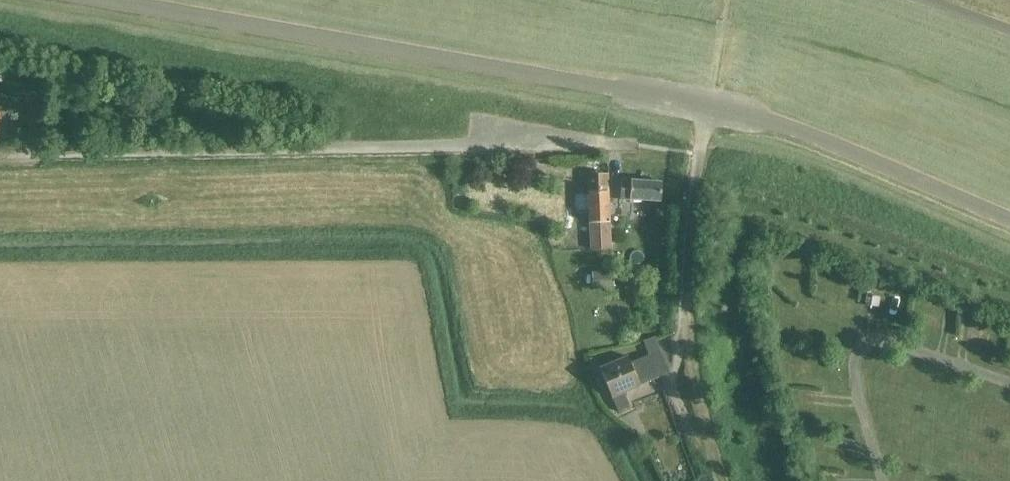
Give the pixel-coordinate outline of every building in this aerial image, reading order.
[(607,174),(587,174),(588,190),(589,210),(591,250),(610,249),(609,222),(607,174)] [(660,202),(661,182),(621,179),(620,199),(660,202)] [(582,209),(582,189),(567,190),(567,209),(582,209)] [(612,272),(591,273),(591,287),(613,286),(612,272)] [(879,304),(871,290),(855,298),(862,313),(879,304)] [(627,356),(599,368),(611,397),(612,397),(618,412),(630,407),(624,392),(640,385),(639,385),(658,377),(671,372),(657,338),(644,343),(649,355),(630,363),(627,356)]
